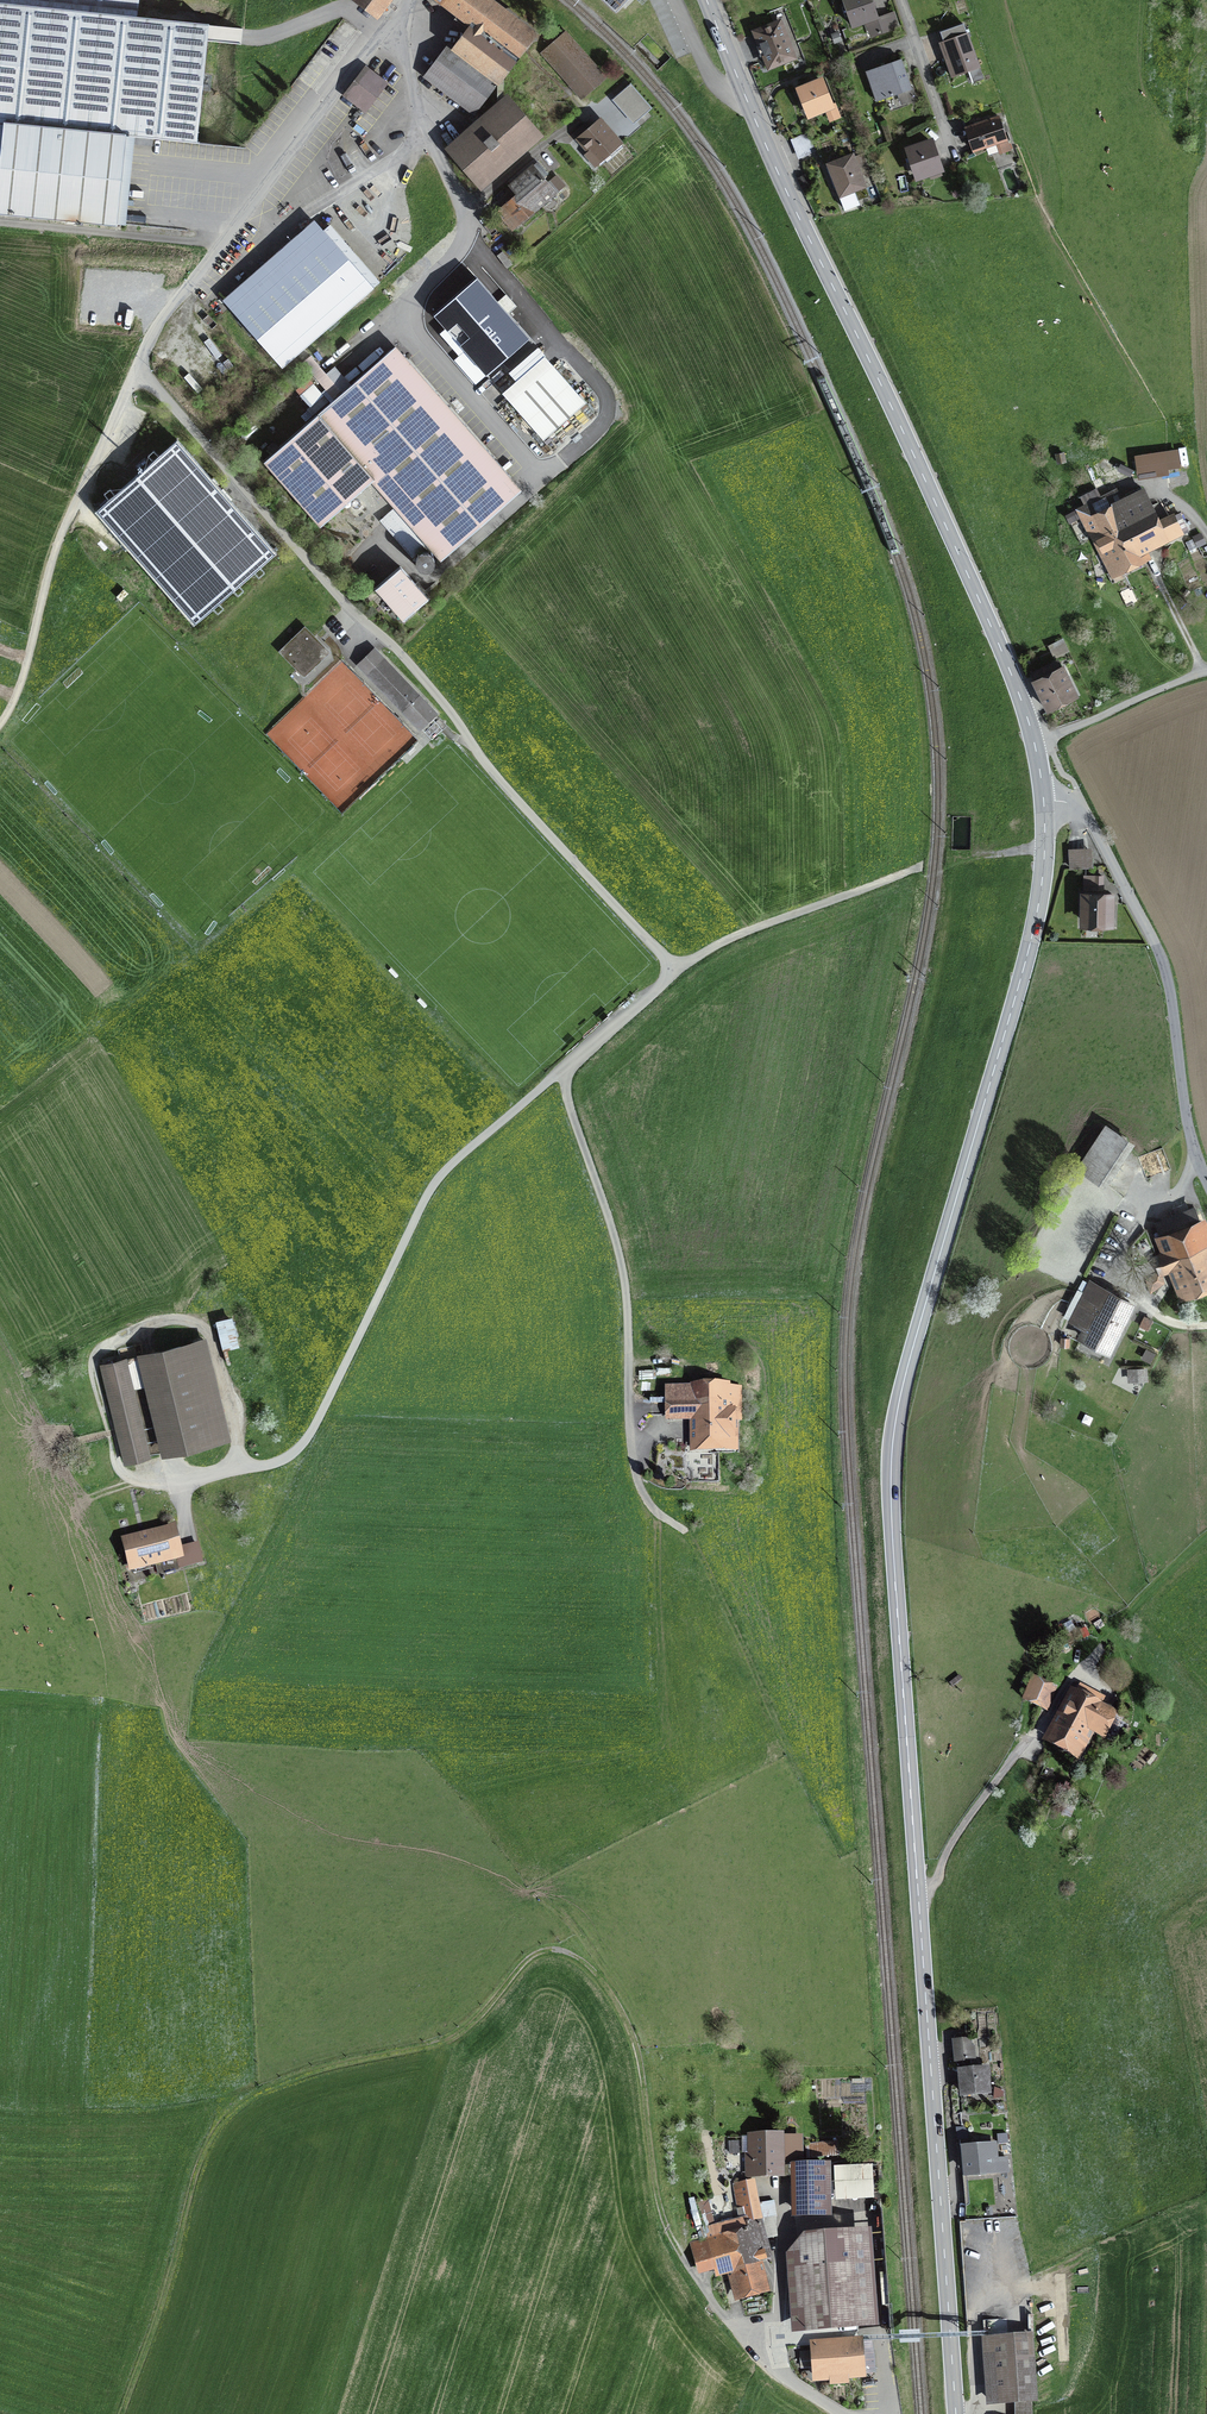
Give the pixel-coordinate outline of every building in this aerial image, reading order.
[(116,225),(126,136),(197,143),(209,24),(137,16),(137,10),(39,0),(0,0),(0,213),(116,225)] [(137,10),(139,0),(39,0),(137,10)] [(376,14),(387,0),(358,0),(376,14)] [(473,26),(506,50),(515,57),(533,33),(490,0),(439,0),(473,26)] [(616,12),(627,0),(603,0),(616,12)] [(853,26),(866,22),(871,36),(899,26),(894,12),(878,18),(871,0),(844,0),(853,26)] [(756,32),(770,65),(792,56),(787,44),(789,43),(786,36),(784,36),(779,23),(756,32)] [(969,70),(973,82),(983,78),(963,24),(940,32),(949,57),(945,58),(952,76),(969,70)] [(497,81),(515,57),(506,50),(473,26),(455,50),(497,81)] [(550,46),(542,53),(582,98),(605,78),(565,32),(557,39),(555,36),(547,42),(550,46)] [(473,112),(497,81),(455,50),(449,45),(425,76),(473,112)] [(874,84),(879,100),(912,88),(901,59),(866,71),(871,85),(874,84)] [(366,69),(347,95),(364,109),(384,83),(366,69)] [(631,81),(613,98),(635,121),(653,105),(631,81)] [(800,89),(810,114),(831,106),(821,81),(800,89)] [(507,100),(451,149),(481,183),(537,134),(507,100)] [(587,114),(591,118),(596,113),(593,109),(587,114)] [(966,129),(973,150),(1006,139),(999,117),(966,129)] [(585,154),(593,164),(618,143),(599,122),(591,129),(585,122),(571,135),(577,142),(581,139),(590,150),(585,154)] [(793,139),(796,148),(814,141),(810,132),(793,139)] [(814,141),(796,148),(800,157),(817,150),(814,141)] [(908,149),(917,177),(940,169),(931,142),(908,149)] [(858,200),(868,195),(852,155),(829,164),(840,194),(839,195),(844,209),(859,204),(858,200)] [(521,191),(500,208),(509,218),(512,215),(519,224),(553,195),(540,179),(547,174),(537,163),(514,183),(521,191)] [(312,240),(232,311),(282,368),(362,297),(312,240)] [(497,255),(507,268),(512,264),(502,251),(497,255)] [(530,339),(478,281),(436,318),(487,376),(530,339)] [(391,349),(314,417),(371,481),(441,561),(482,524),(471,512),(511,477),(403,354),(399,358),(391,349)] [(315,413),(352,382),(336,364),(327,371),(312,353),(304,360),(329,388),(309,406),(315,413)] [(552,364),(510,401),(543,439),(586,402),(552,364)] [(301,394),(310,404),(324,393),(314,382),(301,394)] [(320,526),(371,481),(314,417),(263,461),(320,526)] [(196,622),(274,553),(176,441),(97,510),(196,622)] [(1056,454),(1058,462),(1065,460),(1063,453),(1056,454)] [(1136,460),(1140,483),(1170,479),(1167,455),(1136,460)] [(1085,505),(1078,509),(1109,571),(1142,555),(1141,554),(1186,531),(1178,513),(1156,523),(1149,507),(1151,506),(1143,489),(1116,503),(1107,485),(1081,497),(1085,505)] [(384,520),(414,554),(424,545),(395,511),(384,520)] [(400,566),(375,588),(403,621),(429,599),(400,566)] [(283,651),(304,673),(326,652),(305,630),(283,651)] [(1050,647),(1056,660),(1070,654),(1065,641),(1050,647)] [(419,727),(435,712),(384,660),(384,659),(375,650),(359,665),(396,702),(395,703),(419,727)] [(1067,683),(1070,682),(1064,669),(1061,670),(1056,661),(1033,673),(1039,685),(1035,687),(1046,708),(1073,695),(1067,683)] [(1070,853),(1071,867),(1092,866),(1091,851),(1070,853)] [(1085,876),(1085,888),(1102,888),(1102,876),(1085,876)] [(1085,923),(1109,923),(1110,896),(1085,895),(1085,923)] [(1081,1168),(1101,1181),(1127,1141),(1107,1128),(1081,1168)] [(1194,1209),(1158,1224),(1185,1292),(1206,1283),(1206,1243),(1194,1209)] [(1142,1264),(1155,1259),(1144,1230),(1131,1246),(1142,1264)] [(1150,1291),(1163,1280),(1158,1271),(1146,1280),(1150,1291)] [(1087,1326),(1082,1336),(1109,1350),(1132,1304),(1091,1284),(1073,1319),(1087,1326)] [(1144,1317),(1140,1325),(1147,1329),(1151,1320),(1144,1317)] [(217,1325),(223,1349),(238,1345),(232,1321),(217,1325)] [(204,1341),(145,1355),(148,1370),(168,1451),(228,1436),(204,1341)] [(139,1372),(148,1370),(145,1355),(102,1366),(125,1461),(149,1455),(132,1386),(141,1383),(139,1372)] [(1145,1379),(1145,1369),(1130,1370),(1130,1379),(1145,1379)] [(651,1399),(651,1415),(697,1415),(696,1445),(734,1445),(734,1420),(740,1420),(740,1390),(727,1390),(727,1389),(668,1389),(669,1399),(651,1399)] [(125,1540),(132,1568),(176,1557),(178,1567),(202,1561),(198,1545),(178,1550),(173,1528),(125,1540)] [(1051,1684),(1034,1676),(1024,1700),(1041,1707),(1051,1684)] [(1080,1685),(1064,1715),(1088,1728),(1104,1736),(1116,1714),(1100,1705),(1104,1698),(1080,1685)] [(1075,1752),(1088,1728),(1064,1715),(1052,1739),(1075,1752)] [(976,2063),(974,2045),(971,2045),(970,2039),(954,2041),(956,2060),(972,2059),(972,2064),(976,2063)] [(988,2092),(986,2069),(961,2071),(963,2094),(988,2092)] [(798,2166),(798,2136),(751,2137),(752,2173),(780,2172),(780,2169),(798,2169),(798,2166)] [(837,2142),(838,2154),(852,2153),(851,2141),(837,2142)] [(1006,2158),(995,2159),(994,2145),(981,2146),(981,2141),(975,2142),(975,2146),(964,2147),(970,2206),(987,2205),(984,2172),(1007,2170),(1006,2158)] [(837,2142),(807,2145),(808,2157),(838,2154),(837,2142)] [(873,2164),(834,2165),(836,2200),(874,2198),(873,2164)] [(826,2213),(826,2166),(798,2166),(798,2169),(798,2214),(826,2213)] [(746,2219),(759,2216),(752,2182),(734,2185),(737,2201),(743,2200),(746,2218),(746,2219)] [(765,2200),(767,2237),(778,2236),(776,2199),(765,2200)] [(705,2229),(708,2239),(691,2243),(697,2266),(713,2262),(716,2273),(733,2269),(740,2294),(762,2288),(756,2262),(770,2258),(759,2216),(746,2219),(746,2218),(705,2229)] [(799,2250),(804,2327),(857,2323),(851,2234),(809,2237),(799,2250)] [(1032,2397),(1031,2351),(1033,2351),(1032,2337),(985,2340),(989,2400),(1032,2397)] [(814,2344),(816,2378),(862,2374),(859,2340),(814,2344)]
